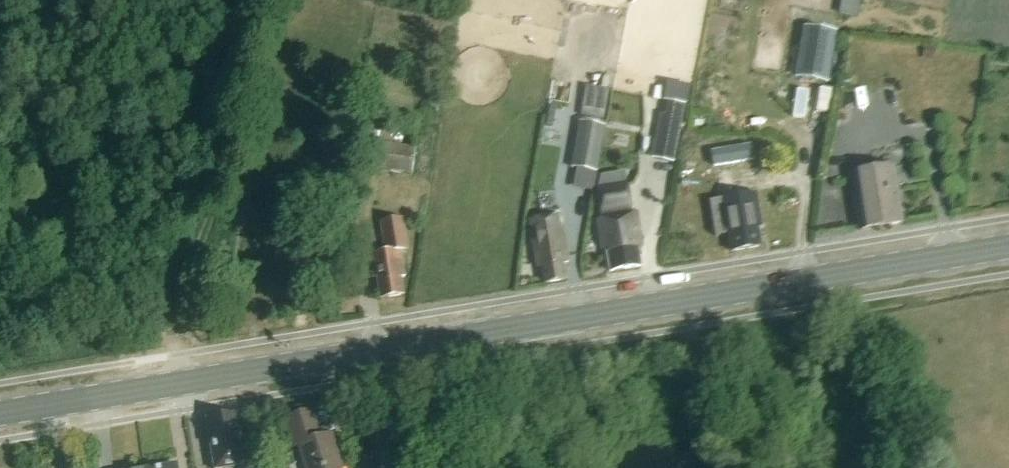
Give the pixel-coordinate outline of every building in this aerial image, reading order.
[(815,100),(828,102),(841,33),(804,26),(795,77),(819,82),(815,100)] [(926,46),(924,59),(936,61),(938,48),(926,46)] [(588,86),(582,116),(605,121),(611,91),(588,86)] [(663,99),(653,158),(675,163),(687,105),(663,99)] [(551,106),(547,125),(555,127),(559,108),(551,106)] [(574,188),(595,192),(607,127),(580,122),(572,168),(578,169),(574,188)] [(417,149),(384,143),(380,169),(413,175),(417,149)] [(715,167),(754,161),(752,145),(713,152),(715,167)] [(861,230),(904,224),(895,168),(853,175),(861,230)] [(758,224),(762,223),(758,194),(720,200),(725,233),(729,233),(732,251),(762,246),(758,224)] [(636,241),(642,240),(637,214),(620,217),(618,201),(595,205),(603,251),(608,250),(612,272),(641,267),(636,241)] [(571,262),(562,216),(531,221),(539,267),(544,267),(547,284),(567,280),(564,263),(571,262)] [(402,252),(409,251),(404,219),(382,222),(387,253),(371,256),(375,279),(378,279),(382,300),(405,296),(402,279),(406,279),(402,252)] [(316,424),(312,411),(285,418),(289,432),(294,447),(299,445),(306,467),(342,467),(332,433),(320,437),(316,424)] [(246,467),(239,414),(207,419),(215,467),(238,467),(246,467)]
